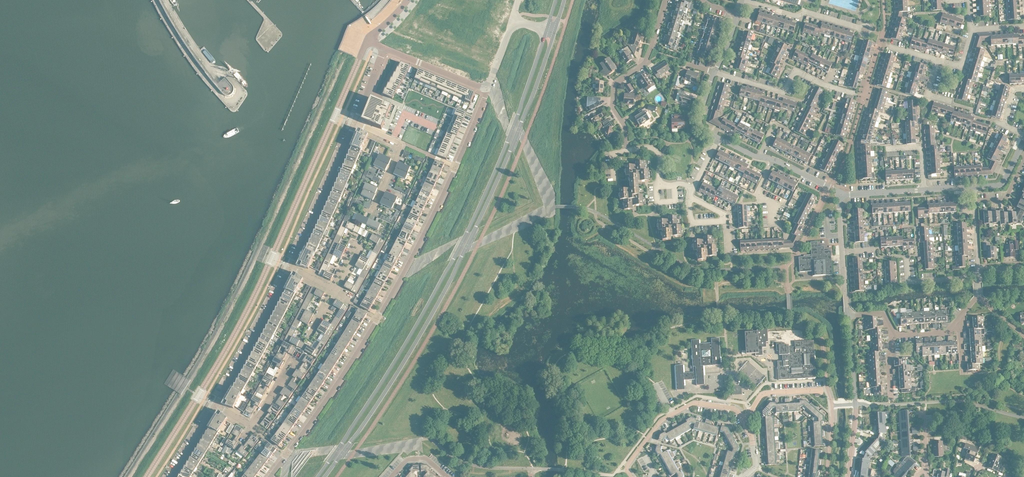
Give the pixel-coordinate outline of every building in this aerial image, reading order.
[(677,6),(689,10),(691,1),(687,0),(686,0),(685,2),(680,1),(680,0),(675,0),(674,2),(678,3),(677,6)] [(900,5),(900,6),(900,9),(896,9),(897,12),(903,14),(904,13),(904,10),(909,10),(909,5),(900,5)] [(672,8),(671,11),(687,16),(689,10),(677,6),(676,10),(672,8)] [(758,19),(763,21),(766,12),(765,12),(763,11),(764,8),(761,7),(760,11),(761,11),(758,19)] [(674,15),(673,18),(685,22),(687,16),(671,11),(671,14),(674,15)] [(941,21),(948,23),(951,14),(947,13),(948,12),(945,11),(944,12),(941,21)] [(710,13),(707,22),(722,26),(723,23),(719,22),(721,19),(719,19),(720,15),(714,13),(714,14),(710,13)] [(948,23),(955,25),(958,16),(954,15),(954,14),(951,13),(951,14),(948,23)] [(894,21),(897,22),(897,21),(906,24),(908,18),(896,15),(895,16),(899,17),(898,20),(895,19),(894,21)] [(958,15),(958,16),(955,25),(962,27),(965,18),(961,17),(961,16),(958,15)] [(792,20),(789,29),(795,31),(797,22),(794,21),(794,18),(792,17),(791,20),(792,20)] [(669,21),(668,23),(683,28),(685,22),(673,18),(672,22),(669,21)] [(707,22),(705,28),(717,31),(718,28),(721,29),(722,26),(707,22)] [(670,27),(669,31),(681,34),(683,28),(668,23),(667,26),(670,27)] [(705,28),(703,34),(719,38),(719,36),(716,34),(717,31),(705,28)] [(665,33),(664,36),(679,40),(681,34),(669,31),(668,34),(665,33)] [(992,44),(998,43),(997,34),(996,35),(994,35),(993,31),(989,32),(989,39),(992,38),(992,44)] [(642,39),(641,39),(643,34),(635,32),(632,42),(629,42),(636,53),(639,44),(640,44),(641,40),(642,40),(642,39)] [(703,34),(701,40),(713,43),(714,40),(718,41),(719,38),(703,34)] [(679,40),(664,36),(663,38),(667,39),(666,43),(672,45),(671,47),(677,49),(679,40)] [(913,46),(916,47),(919,38),(914,36),(911,45),(911,46),(913,47),(913,46)] [(918,47),(922,48),(924,39),(919,38),(916,47),(916,48),(918,48),(918,47)] [(865,39),(864,44),(872,47),(873,46),(873,43),(877,44),(877,41),(874,40),(874,41),(865,39)] [(927,50),(928,46),(929,41),(924,39),(922,48),(921,49),(923,50),(923,49),(927,50)] [(701,40),(699,46),(715,51),(716,48),(712,47),(713,43),(701,40)] [(781,41),(779,46),(787,50),(787,49),(789,47),(792,48),(793,46),(790,44),(789,45),(781,41)] [(622,53),(628,61),(634,57),(630,52),(633,50),(629,44),(624,47),(626,50),(622,53)] [(715,51),(699,46),(697,55),(702,56),(703,54),(709,56),(710,52),(714,53),(715,51)] [(779,46),(776,51),(784,55),(785,54),(786,52),(789,53),(790,51),(787,49),(787,50),(779,46)] [(795,57),(799,59),(803,51),(798,48),(794,56),(794,57),(793,57),(795,58),(795,57)] [(776,51),(774,56),(782,60),(783,59),(784,56),(787,58),(788,56),(785,54),(784,55),(776,51)] [(800,60),(804,61),(808,53),(803,51),(799,59),(798,60),(800,61),(800,60)] [(809,64),(810,61),(813,56),(812,55),(808,53),(804,61),(803,62),(805,63),(805,62),(809,64)] [(815,63),(819,55),(814,53),(812,55),(813,56),(810,61),(813,62),(812,63),(814,64),(815,63)] [(820,66),(824,57),(819,55),(815,63),(818,65),(817,66),(819,67),(820,66)] [(606,59),(607,61),(607,62),(603,64),(605,67),(600,70),(608,74),(607,73),(609,71),(609,72),(610,73),(616,69),(616,68),(617,67),(618,68),(610,56),(606,59)] [(772,61),(775,62),(780,65),(780,64),(781,61),(784,63),(786,60),(783,59),(782,60),(774,56),(772,61)] [(824,68),(829,60),(824,57),(820,66),(823,67),(822,68),(824,69),(824,68)] [(400,66),(399,66),(409,70),(412,65),(412,64),(403,60),(402,60),(400,66)] [(661,74),(671,67),(666,60),(656,67),(658,69),(655,71),(659,77),(662,75),(661,74)] [(829,60),(824,68),(827,69),(827,70),(829,71),(829,70),(834,62),(829,60)] [(918,67),(926,69),(927,70),(928,68),(927,68),(928,64),(919,61),(918,67)] [(748,64),(739,62),(738,67),(746,70),(748,64)] [(775,62),(772,67),(780,71),(781,71),(782,70),(781,69),(783,66),(780,64),(780,65),(775,62)] [(396,71),(406,75),(408,70),(409,71),(409,70),(399,66),(400,66),(399,65),(397,71),(396,71)] [(420,68),(416,77),(422,80),(426,69),(421,67),(420,68)] [(780,71),(772,67),(770,72),(778,76),(779,76),(780,75),(779,74),(780,71)] [(918,67),(916,72),(923,74),(925,75),(925,74),(926,75),(926,73),(925,73),(926,69),(918,67)] [(689,68),(687,76),(684,75),(682,81),(685,82),(686,79),(697,82),(700,72),(689,68)] [(426,69),(422,80),(428,82),(432,71),(426,69)] [(393,76),(403,81),(405,76),(406,76),(406,75),(396,71),(394,76),(393,76)] [(432,71),(428,82),(433,84),(438,74),(432,71)] [(646,72),(638,77),(644,85),(646,84),(649,88),(656,83),(651,76),(649,73),(647,74),(646,72)] [(677,73),(674,83),(679,84),(682,75),(677,73)] [(438,74),(433,84),(439,87),(443,76),(438,74)] [(390,81),(390,82),(400,86),(402,81),(403,81),(393,76),(391,82),(390,81)] [(443,76),(439,87),(444,89),(449,78),(443,76)] [(594,76),(593,80),(597,80),(597,91),(604,91),(604,86),(603,86),(603,85),(605,85),(605,82),(605,80),(600,80),(600,77),(594,76)] [(962,83),(963,84),(972,86),(974,80),(974,79),(968,78),(965,77),(964,81),(963,80),(962,83)] [(449,78),(444,89),(450,91),(454,81),(449,78)] [(387,87),(397,91),(399,86),(400,86),(390,82),(390,81),(389,81),(387,87)] [(454,81),(450,91),(455,94),(460,83),(454,81)] [(719,88),(720,88),(728,90),(731,84),(722,81),(721,85),(720,84),(719,88)] [(634,89),(635,88),(631,82),(626,85),(630,91),(630,92),(626,92),(625,102),(635,103),(636,93),(634,92),(634,91),(635,90),(634,89)] [(460,83),(455,94),(461,96),(465,86),(460,83)] [(960,90),(961,90),(970,93),(972,86),(963,84),(962,87),(961,87),(960,90)] [(812,91),(813,91),(821,95),(825,89),(816,85),(815,88),(814,88),(812,91)] [(384,92),(384,93),(394,97),(396,91),(397,92),(397,91),(387,87),(386,86),(384,92)] [(465,86),(461,96),(466,98),(471,88),(465,86)] [(471,88),(466,98),(472,101),(476,90),(471,88)] [(677,99),(690,103),(692,96),(684,93),(686,90),(680,88),(677,99)] [(717,94),(718,95),(726,97),(728,90),(720,88),(719,91),(718,91),(717,94)] [(970,93),(961,90),(960,94),(959,94),(958,97),(959,97),(968,100),(970,93)] [(809,97),(810,97),(818,101),(821,95),(813,91),(812,94),(811,94),(809,97)] [(372,95),(363,118),(365,119),(383,127),(386,121),(385,121),(386,120),(387,117),(387,116),(388,116),(393,104),(376,97),(372,95)] [(589,95),(588,101),(590,101),(590,105),(587,106),(589,110),(603,103),(601,97),(601,96),(589,95)] [(715,101),(716,101),(724,104),(726,97),(718,95),(717,98),(716,98),(715,101)] [(782,106),(789,108),(792,99),(788,98),(788,97),(785,96),(785,97),(784,100),(782,106)] [(807,104),(810,105),(815,108),(818,101),(810,97),(808,101),(807,100),(806,103),(807,104)] [(792,98),(792,99),(789,108),(796,110),(798,101),(795,100),(795,99),(792,98)] [(932,109),(939,112),(942,103),(938,102),(939,101),(935,100),(935,101),(932,109)] [(713,108),(714,108),(720,110),(722,111),(724,104),(716,101),(715,105),(714,105),(713,108)] [(939,112),(946,114),(949,105),(945,104),(945,103),(942,102),(942,103),(939,112)] [(946,114),(953,116),(954,110),(955,110),(956,107),(952,106),(952,105),(949,104),(949,105),(946,114)] [(641,111),(635,115),(641,124),(651,117),(646,110),(647,108),(645,105),(639,109),(641,111)] [(810,105),(807,110),(816,114),(818,109),(815,108),(810,105)] [(458,107),(455,113),(465,118),(465,117),(466,118),(468,112),(467,111),(458,107)] [(595,109),(585,114),(588,118),(592,116),(594,120),(596,120),(597,120),(598,120),(598,119),(601,118),(600,117),(604,115),(604,114),(605,114),(603,110),(602,111),(601,109),(598,111),(596,111),(595,109)] [(807,110),(805,115),(813,119),(816,114),(807,110)] [(673,117),(673,127),(686,126),(686,120),(684,120),(684,112),(675,113),(676,117),(673,117)] [(455,113),(453,119),(463,123),(465,118),(455,113)] [(710,120),(715,122),(719,116),(712,114),(710,120)] [(805,115),(803,120),(811,124),(813,119),(805,115)] [(722,126),(726,127),(730,119),(725,117),(724,119),(721,117),(718,124),(721,125),(720,126),(722,127),(722,126)] [(453,119),(451,125),(460,129),(461,129),(463,123),(453,119)] [(727,128),(731,130),(735,122),(730,119),(726,127),(725,129),(727,129),(727,128)] [(803,120),(800,124),(808,128),(811,124),(803,120)] [(604,126),(605,128),(605,129),(607,132),(606,133),(608,135),(608,134),(609,135),(610,135),(612,134),(612,133),(615,131),(612,126),(614,125),(611,121),(604,126)] [(741,133),(742,132),(746,124),(741,121),(739,124),(737,129),(740,131),(739,132),(741,133)] [(736,132),(737,129),(739,124),(735,122),(731,130),(730,131),(732,132),(732,131),(736,132)] [(746,135),(747,134),(751,126),(746,124),(742,132),(745,133),(744,134),(746,135)] [(808,128),(800,124),(798,129),(806,133),(808,128)] [(451,125),(448,130),(458,135),(458,134),(460,129),(451,125)] [(751,138),(751,137),(755,129),(751,126),(747,134),(749,136),(749,137),(751,138)] [(756,140),(756,139),(760,131),(755,129),(751,137),(754,138),(754,139),(756,140)] [(448,130),(446,136),(456,140),(458,135),(448,130)] [(356,138),(353,144),(362,148),(364,145),(363,145),(368,135),(358,131),(355,138),(356,138)] [(760,131),(756,139),(759,141),(759,142),(761,143),(761,142),(765,133),(760,131)] [(1000,132),(998,137),(1006,141),(1008,136),(1000,132)] [(864,133),(864,134),(863,137),(860,136),(858,140),(858,141),(865,141),(866,139),(871,141),(873,136),(864,133)] [(446,136),(443,142),(453,146),(454,146),(456,140),(446,136)] [(779,148),(779,147),(783,139),(778,136),(774,144),(777,146),(777,147),(779,148)] [(998,137),(995,142),(1004,146),(1004,145),(1005,143),(1008,144),(1009,142),(1006,141),(998,137)] [(836,138),(833,143),(842,147),(843,144),(844,145),(845,143),(836,138)] [(784,150),(784,149),(788,141),(783,139),(779,147),(782,148),(782,149),(784,150)] [(788,152),(789,151),(793,143),(788,141),(784,149),(787,151),(787,152),(788,152)] [(443,142),(441,147),(451,152),(451,151),(453,146),(443,142)] [(995,142),(993,147),(1001,151),(1002,150),(1003,148),(1006,149),(1007,147),(1004,145),(1004,146),(995,142)] [(793,155),(794,154),(798,146),(793,143),(789,151),(792,153),(791,154),(793,155)] [(833,143),(831,148),(839,152),(841,149),(842,150),(843,148),(842,147),(833,143)] [(350,147),(350,149),(360,153),(362,148),(353,144),(352,147),(351,147),(350,147)] [(798,157),(799,156),(803,148),(798,146),(794,154),(797,155),(796,156),(798,157)] [(441,147),(438,153),(449,157),(451,152),(441,147)] [(993,147),(991,152),(999,156),(999,155),(1000,152),(1003,154),(1005,152),(1002,150),(1001,151),(993,147)] [(803,160),(803,159),(807,151),(803,148),(799,156),(802,158),(801,159),(803,160)] [(831,148),(829,153),(837,157),(838,154),(839,155),(840,153),(839,152),(831,148)] [(348,151),(348,153),(358,158),(360,153),(350,149),(350,152),(349,152),(349,151),(348,151)] [(717,157),(722,159),(726,151),(721,149),(717,157)] [(722,159),(726,162),(730,154),(726,151),(722,159)] [(807,151),(803,159),(806,160),(806,161),(808,162),(808,161),(812,153),(807,151)] [(381,152),(378,157),(389,162),(389,163),(390,163),(392,157),(381,152)] [(988,157),(993,159),(996,161),(997,160),(998,157),(1001,159),(1002,156),(999,155),(999,156),(991,152),(988,157)] [(346,156),(346,158),(356,163),(358,158),(348,153),(348,157),(347,156),(346,156)] [(731,164),(736,167),(740,159),(739,158),(737,157),(738,154),(736,153),(734,156),(735,156),(731,164)] [(829,153),(826,158),(834,162),(836,159),(837,160),(838,158),(837,157),(829,153)] [(726,162),(731,164),(735,156),(734,156),(730,154),(726,162)] [(736,167),(741,169),(745,161),(744,161),(741,160),(743,157),(741,155),(739,158),(740,159),(736,167)] [(378,157),(377,159),(375,163),(387,168),(389,163),(389,162),(378,157)] [(345,161),(344,163),(354,167),(356,163),(346,158),(346,161),(345,161)] [(437,158),(434,164),(443,168),(444,167),(446,162),(437,158)] [(741,169),(745,172),(746,172),(748,167),(750,164),(746,162),(748,159),(746,158),(744,161),(745,161),(741,169)] [(826,158),(824,163),(832,167),(833,164),(834,164),(835,162),(834,162),(826,158)] [(397,166),(409,171),(411,166),(400,160),(397,166)] [(631,180),(631,184),(640,183),(639,178),(641,178),(642,180),(650,180),(650,169),(646,169),(645,160),(637,160),(637,165),(635,165),(635,163),(626,164),(627,168),(628,168),(628,171),(627,171),(627,174),(631,174),(631,177),(632,177),(632,179),(631,180)] [(342,165),(342,168),(352,172),(354,167),(344,163),(344,166),(343,166),(343,165),(342,165)] [(832,167),(824,163),(821,168),(829,172),(831,169),(832,169),(833,167),(832,167)] [(434,164),(431,170),(440,174),(441,173),(443,168),(434,164)] [(977,165),(977,174),(978,175),(979,175),(979,174),(987,173),(986,166),(983,166),(982,164),(977,165)] [(397,166),(395,172),(407,177),(409,171),(397,166)] [(744,175),(749,177),(753,169),(748,167),(746,172),(745,172),(744,175)] [(341,170),(340,172),(350,177),(352,172),(342,168),(342,171),(341,170)] [(749,177),(754,180),(758,171),(753,169),(749,177)] [(770,177),(775,180),(779,172),(778,171),(774,169),(770,177)] [(775,180),(780,182),(784,174),(783,174),(780,173),(782,170),(780,169),(778,171),(779,172),(775,180)] [(431,170),(428,176),(437,180),(440,174),(431,170)] [(758,171),(754,180),(759,182),(763,174),(758,171)] [(780,182),(785,185),(789,177),(788,176),(785,175),(787,172),(784,171),(783,174),(784,174),(780,182)] [(864,172),(864,173),(864,175),(861,176),(861,178),(864,178),(864,177),(865,177),(868,177),(872,177),(872,179),(876,179),(876,178),(876,171),(873,171),(864,172)] [(338,175),(338,177),(348,181),(350,177),(340,172),(340,175),(339,175),(338,175)] [(785,185),(789,187),(793,179),(790,178),(792,175),(789,173),(788,176),(789,177),(785,185)] [(428,176),(425,182),(435,186),(435,185),(437,180),(428,176)] [(793,179),(789,187),(794,190),(798,182),(795,180),(796,177),(794,176),(793,179)] [(336,179),(336,182),(346,186),(348,181),(338,177),(338,180),(337,180),(337,179),(336,179)] [(364,187),(365,187),(376,192),(379,186),(367,181),(364,187)] [(702,190),(705,191),(710,183),(705,181),(700,189),(701,189),(700,190),(702,191),(702,190)] [(334,184),(334,186),(344,191),(346,186),(336,182),(336,185),(335,184),(334,184)] [(425,182),(423,188),(432,192),(435,186),(425,182)] [(640,183),(631,184),(631,189),(629,189),(629,187),(621,188),(621,198),(625,198),(625,208),(634,207),(634,202),(636,202),(636,204),(644,203),(644,199),(643,199),(643,196),(644,196),(644,193),(640,193),(640,190),(639,190),(639,188),(640,188),(640,183)] [(707,192),(710,194),(714,186),(710,183),(705,191),(705,192),(707,193),(707,192)] [(721,197),(721,196),(727,185),(722,183),(721,185),(719,188),(717,193),(720,195),(719,196),(721,197)] [(726,199),(726,198),(730,190),(732,187),(727,185),(721,196),(724,197),(724,198),(726,199)] [(332,189),(332,191),(342,196),(344,191),(334,186),(334,190),(333,189),(332,189)] [(715,196),(717,193),(719,188),(714,186),(710,194),(710,195),(711,196),(712,195),(715,196)] [(365,187),(362,193),(374,198),(377,192),(376,192),(365,187)] [(423,188),(420,194),(429,198),(432,192),(423,188)] [(387,190),(384,196),(395,201),(396,201),(399,195),(387,190)] [(731,202),(731,201),(735,192),(730,190),(726,198),(729,200),(729,201),(731,202)] [(330,193),(330,196),(340,200),(342,196),(332,191),(331,194),(330,194),(330,193)] [(735,192),(731,201),(734,202),(734,203),(735,204),(736,203),(740,195),(735,192)] [(809,192),(807,197),(815,201),(816,198),(817,198),(818,196),(817,196),(809,192)] [(420,194),(417,200),(426,204),(429,198),(420,194)] [(384,196),(384,195),(381,201),(393,207),(395,201),(384,196)] [(328,198),(328,200),(338,205),(340,200),(330,196),(329,199),(328,198)] [(807,197),(804,202),(812,206),(814,203),(815,203),(816,201),(815,201),(807,197)] [(1017,211),(1023,214),(1023,200),(1022,198),(1022,199),(1020,202),(1016,201),(1014,204),(1019,206),(1017,211)] [(326,203),(326,205),(336,210),(338,205),(328,200),(327,204),(326,203)] [(417,200),(414,206),(423,210),(426,204),(417,200)] [(804,202),(802,206),(810,210),(812,207),(812,208),(813,206),(812,206),(804,202)] [(324,207),(324,210),(334,214),(336,210),(326,205),(325,208),(324,208),(324,207)] [(414,206),(411,211),(420,216),(423,210),(414,206)] [(802,206),(800,211),(808,215),(809,212),(810,213),(811,211),(810,210),(802,206)] [(998,221),(1001,220),(1001,210),(996,211),(996,206),(992,207),(993,211),(993,222),(994,222),(998,221)] [(993,222),(993,211),(988,211),(988,207),(984,207),(985,222),(990,222),(990,221),(993,221),(993,222)] [(1009,212),(1010,223),(1014,222),(1014,221),(1017,221),(1017,222),(1018,222),(1023,222),(1023,219),(1023,214),(1017,211),(1012,211),(1012,207),(1008,207),(1009,212)] [(1001,220),(1001,223),(1002,223),(1007,223),(1006,222),(1009,222),(1009,223),(1010,223),(1009,212),(1004,212),(1004,208),(1000,208),(1001,210),(1001,220)] [(322,212),(321,214),(331,219),(334,214),(324,210),(323,213),(322,212)] [(411,211),(408,217),(417,222),(420,216),(411,211)] [(800,211),(797,216),(805,220),(807,217),(808,218),(809,216),(808,215),(800,211)] [(356,218),(367,223),(370,217),(358,212),(356,218)] [(320,217),(319,219),(329,224),(331,219),(321,214),(321,218),(320,217)] [(659,223),(660,223),(660,225),(659,226),(660,229),(663,229),(663,232),(664,232),(665,234),(663,234),(664,239),(672,238),(672,233),(674,233),(674,235),(683,234),(682,224),(678,224),(678,214),(669,215),(670,220),(668,220),(667,218),(659,219),(659,223)] [(795,221),(797,222),(798,222),(803,225),(804,222),(805,222),(806,221),(805,220),(797,216),(795,221)] [(370,217),(367,223),(379,228),(382,222),(370,217)] [(408,217),(405,223),(414,228),(417,222),(408,217)] [(359,231),(363,233),(366,228),(362,226),(345,218),(338,231),(343,234),(347,226),(359,231)] [(318,221),(317,224),(327,228),(329,224),(319,219),(319,222),(318,222),(318,221)] [(798,222),(797,222),(795,227),(803,231),(804,232),(805,230),(804,230),(806,226),(803,225),(798,222)] [(405,223),(402,229),(411,234),(414,228),(405,223)] [(315,226),(315,228),(325,233),(327,228),(317,224),(317,227),(316,226),(315,226)] [(795,233),(793,236),(799,239),(801,236),(802,237),(803,235),(802,234),(803,231),(795,227),(793,232),(795,233)] [(313,231),(313,233),(323,238),(325,233),(315,228),(315,231),(313,231)] [(378,242),(374,249),(379,252),(386,239),(370,230),(366,228),(363,233),(367,235),(378,242)] [(402,229),(399,235),(408,240),(411,234),(402,229)] [(340,242),(343,234),(338,231),(332,245),(345,251),(347,245),(340,242)] [(311,235),(311,237),(321,242),(323,238),(313,233),(312,236),(311,235)] [(399,235),(396,241),(405,245),(408,240),(399,235)] [(699,255),(699,259),(707,258),(707,254),(709,253),(709,255),(718,255),(717,244),(714,245),(713,235),(705,235),(705,240),(703,240),(703,238),(694,239),(694,243),(695,243),(696,246),(694,246),(695,249),(698,249),(698,252),(700,252),(700,254),(699,255)] [(309,240),(309,242),(318,247),(321,242),(311,237),(310,241),(309,240)] [(779,237),(780,247),(780,248),(781,248),(781,246),(789,246),(788,239),(785,239),(785,237),(779,237)] [(814,274),(833,273),(832,249),(825,249),(825,244),(819,245),(819,240),(812,240),(813,255),(800,255),(801,270),(813,270),(814,274)] [(1011,244),(1007,244),(1007,256),(1008,256),(1015,255),(1015,248),(1019,248),(1018,240),(1014,240),(1011,240),(1011,244)] [(396,241),(393,247),(402,251),(405,245),(396,241)] [(307,244),(306,247),(316,252),(318,247),(309,242),(308,245),(307,245),(307,244)] [(992,257),(998,256),(997,245),(990,246),(990,242),(984,242),(985,249),(988,249),(988,257),(989,257),(989,256),(992,256),(992,257)] [(342,256),(345,251),(332,245),(326,259),(331,261),(335,253),(342,256)] [(316,252),(306,247),(305,254),(303,253),(300,260),(311,265),(311,264),(314,255),(315,255),(316,252)] [(393,247),(390,252),(399,257),(402,251),(393,247)] [(362,253),(359,259),(372,265),(379,252),(374,249),(369,257),(362,253)] [(390,252),(387,258),(396,263),(399,257),(390,252)] [(387,258),(384,264),(393,269),(396,263),(387,258)] [(327,269),(331,261),(326,259),(319,272),(332,278),(335,272),(327,269)] [(364,268),(359,276),(364,278),(372,265),(359,259),(356,264),(364,268)] [(384,264),(381,270),(389,275),(393,269),(384,264)] [(381,270),(378,275),(386,280),(389,275),(381,270)] [(290,282),(287,288),(296,292),(298,289),(303,280),(293,275),(289,281),(290,282)] [(378,275),(374,281),(383,286),(386,280),(378,275)] [(364,278),(359,276),(355,283),(348,279),(345,285),(357,292),(364,278)] [(374,281),(371,287),(380,292),(383,286),(374,281)] [(313,284),(306,298),(311,300),(316,293),(323,296),(326,291),(313,284)] [(371,287),(368,293),(377,298),(380,292),(371,287)] [(284,289),(284,292),(294,297),(296,292),(287,288),(286,290),(285,290),(284,289)] [(282,294),(282,296),(291,301),(294,297),(284,292),(283,295),(282,294)] [(368,293),(365,298),(373,303),(377,298),(368,293)] [(280,299),(279,301),(289,306),(291,301),(282,296),(281,299),(280,299)] [(341,307),(336,315),(341,318),(349,305),(337,297),(334,303),(341,307)] [(306,298),(299,311),(312,317),(315,312),(307,308),(311,300),(306,298)] [(373,303),(365,298),(361,304),(370,309),(373,303)] [(277,303),(277,305),(287,310),(289,306),(279,301),(279,304),(278,303),(277,303)] [(275,308),(275,310),(284,315),(287,310),(277,305),(276,308),(275,308)] [(360,307),(356,313),(365,318),(368,312),(360,307)] [(273,312),(272,314),(282,320),(284,315),(275,310),(274,313),(273,312)] [(299,311),(293,324),(298,327),(302,319),(309,323),(312,317),(299,311)] [(902,323),(908,323),(907,311),(901,311),(902,318),(899,319),(900,325),(902,325),(902,323)] [(356,313),(353,318),(361,323),(365,318),(356,313)] [(270,317),(270,319),(280,324),(282,320),(272,314),(272,317),(271,317),(270,317)] [(325,318),(321,323),(333,330),(341,318),(336,315),(332,322),(325,318)] [(353,318),(349,324),(358,329),(361,323),(353,318)] [(268,321),(267,323),(277,329),(280,324),(270,319),(269,322),(268,321)] [(266,326),(265,328),(275,333),(277,329),(267,323),(267,327),(266,326)] [(325,333),(321,340),(325,343),(333,330),(321,323),(318,328),(325,333)] [(286,338),(302,346),(305,341),(294,335),(298,327),(293,324),(286,338)] [(349,324),(346,329),(354,335),(358,329),(349,324)] [(746,330),(747,352),(756,352),(757,354),(764,354),(763,346),(768,346),(767,340),(769,340),(769,326),(758,327),(758,330),(746,330)] [(263,330),(263,332),(272,338),(275,333),(265,328),(264,331),(263,330)] [(346,329),(342,335),(351,340),(354,335),(346,329)] [(261,335),(260,337),(270,342),(272,338),(263,332),(262,335),(261,335)] [(339,341),(347,346),(351,340),(342,335),(339,341)] [(704,364),(722,363),(720,336),(712,337),(713,341),(700,342),(700,338),(692,338),(694,363),(694,366),(694,370),(685,371),(684,363),(676,364),(678,388),(686,388),(685,378),(697,378),(698,383),(705,383),(704,364)] [(258,339),(258,342),(267,347),(270,342),(260,337),(259,340),(258,340),(259,339),(258,339)] [(918,350),(923,350),(924,350),(923,342),(923,338),(917,338),(917,337),(914,337),(915,344),(917,343),(918,350)] [(300,349),(300,350),(301,348),(300,348),(285,339),(282,344),(287,347),(284,353),(279,350),(276,355),(283,359),(284,359),(288,350),(290,350),(289,351),(293,353),(296,348),(300,349)] [(779,359),(780,378),(817,376),(815,339),(796,340),(796,348),(794,348),(794,345),(790,346),(790,343),(786,343),(786,341),(777,341),(778,349),(780,349),(781,353),(784,353),(784,357),(786,357),(787,359),(779,359)] [(305,341),(302,346),(317,356),(325,343),(321,340),(316,347),(305,341)] [(339,341),(335,346),(344,352),(347,346),(339,341)] [(256,344),(255,346),(265,351),(267,347),(258,342),(257,345),(256,344)] [(253,348),(253,350),(262,356),(265,351),(255,346),(255,349),(254,348),(253,348)] [(335,346),(332,352),(340,357),(344,352),(335,346)] [(305,360),(299,368),(306,373),(309,368),(304,365),(308,360),(313,363),(316,358),(301,348),(300,350),(303,352),(300,357),(303,360),(304,359),(305,360)] [(251,353),(250,355),(260,360),(262,356),(253,350),(252,353),(251,353)] [(332,352),(328,357),(337,363),(340,357),(332,352)] [(248,357),(248,359),(258,365),(260,360),(250,355),(250,358),(249,357),(248,357)] [(285,359),(284,359),(283,359),(276,355),(274,360),(278,362),(275,368),(270,365),(266,374),(267,375),(269,371),(275,374),(280,365),(281,366),(285,359)] [(328,357),(325,363),(333,368),(337,363),(328,357)] [(246,362),(245,364),(255,369),(258,365),(248,359),(247,362),(246,362)] [(325,363),(321,368),(329,374),(333,368),(325,363)] [(243,366),(243,368),(252,374),(255,369),(245,364),(245,367),(244,366),(243,366)] [(294,387),(292,390),(294,391),(299,383),(294,380),(298,374),(303,378),(306,373),(299,368),(298,367),(293,374),(294,374),(295,374),(289,383),(294,387)] [(241,370),(240,373),(250,378),(252,374),(243,368),(242,371),(241,371),(241,370)] [(321,368),(317,374),(326,379),(329,374),(321,368)] [(238,375),(238,377),(247,383),(250,378),(240,373),(240,376),(239,375),(238,375)] [(274,379),(267,375),(266,374),(263,379),(268,381),(264,387),(260,384),(255,393),(257,394),(259,390),(264,394),(269,384),(270,385),(270,386),(274,379)] [(317,374),(314,379),(322,385),(326,379),(317,374)] [(236,379),(235,382),(245,387),(247,383),(238,377),(237,380),(236,380),(236,379)] [(314,379),(310,385),(318,390),(322,385),(314,379)] [(913,381),(900,382),(895,382),(895,384),(899,385),(899,384),(901,384),(901,388),(903,387),(903,391),(913,390),(913,389),(917,389),(917,385),(913,385),(913,381)] [(233,384),(233,386),(242,392),(245,387),(235,382),(235,385),(234,384),(233,384)] [(282,405),(279,408),(281,409),(287,401),(282,398),(286,392),(290,396),(294,391),(292,390),(286,385),(281,392),(283,392),(277,401),(282,405)] [(310,385),(306,390),(315,396),(318,390),(310,385)] [(242,392),(233,386),(231,393),(229,392),(226,398),(236,404),(240,394),(240,395),(242,392)] [(306,390),(303,395),(311,401),(315,396),(306,390)] [(263,398),(257,394),(255,393),(252,398),(257,401),(254,406),(249,403),(246,408),(244,412),(246,413),(248,409),(253,413),(258,403),(259,404),(259,405),(263,398)] [(303,395),(299,401),(307,407),(311,401),(303,395)] [(807,398),(801,399),(801,405),(804,405),(807,407),(811,402),(807,398)] [(771,400),(767,405),(771,409),(774,407),(777,406),(777,400),(776,400),(771,400)] [(299,401),(295,406),(303,412),(307,407),(299,401)] [(820,410),(811,402),(807,407),(816,415),(820,410)] [(281,409),(279,408),(273,403),(268,410),(269,410),(269,409),(270,410),(264,419),(269,422),(267,425),(268,426),(274,419),(269,415),(273,410),(278,413),(281,409)] [(763,409),(763,415),(769,415),(769,412),(771,409),(767,405),(763,409)] [(295,406),(291,412),(299,417),(303,412),(295,406)] [(824,414),(820,410),(816,415),(818,417),(818,420),(825,420),(824,414)] [(901,410),(901,422),(910,421),(909,410),(901,410)] [(877,412),(878,423),(887,423),(886,411),(877,412)] [(291,412),(287,417),(296,423),(299,417),(291,412)] [(214,419),(211,425),(219,430),(221,427),(227,419),(217,413),(213,419),(214,419)] [(698,414),(697,417),(696,423),(694,427),(700,429),(703,420),(699,419),(701,415),(698,414)] [(692,415),(687,418),(690,423),(693,422),(696,423),(697,417),(692,415)] [(685,421),(682,423),(687,431),(692,428),(690,423),(687,418),(686,416),(683,417),(685,421)] [(287,417),(284,422),(292,428),(296,423),(287,417)] [(706,421),(703,420),(700,429),(706,431),(710,418),(707,417),(706,421)] [(712,418),(710,418),(706,431),(712,432),(714,424),(711,423),(712,418)] [(677,420),(675,422),(682,433),(687,431),(682,423),(679,424),(677,420)] [(718,425),(714,424),(712,432),(718,434),(721,421),(719,420),(718,425)] [(901,422),(902,430),(910,429),(910,421),(901,422)] [(284,422),(280,428),(288,434),(292,428),(284,422)] [(675,427),(672,428),(676,436),(682,433),(675,422),(673,423),(675,427)] [(229,437),(226,442),(237,448),(241,441),(238,440),(237,440),(242,430),(240,429),(242,426),(237,423),(236,424),(235,426),(232,431),(237,434),(236,436),(234,440),(229,437)] [(880,431),(878,435),(884,437),(886,431),(887,431),(887,423),(878,423),(878,432),(880,431)] [(724,431),(726,434),(731,431),(729,426),(723,424),(721,430),(724,431)] [(208,427),(207,429),(217,435),(219,430),(211,425),(209,428),(208,427)] [(664,428),(665,430),(666,430),(669,435),(668,435),(671,439),(676,436),(672,428),(669,430),(667,426),(664,428)] [(280,428),(276,433),(284,439),(288,434),(280,428)] [(205,431),(204,434),(214,439),(217,435),(207,429),(206,432),(205,432),(205,431)] [(902,430),(902,438),(911,438),(910,429),(902,430)] [(666,430),(665,430),(660,432),(659,438),(665,440),(666,437),(668,435),(669,435),(666,430)] [(726,434),(732,444),(737,441),(731,431),(726,434)] [(284,439),(276,433),(272,438),(280,444),(284,439)] [(203,436),(202,438),(211,444),(213,445),(216,440),(214,439),(204,434),(204,437),(203,436)] [(876,437),(871,443),(878,449),(883,443),(882,442),(884,437),(878,435),(877,438),(876,437)] [(238,449),(236,452),(242,456),(244,454),(246,455),(250,451),(245,447),(248,444),(249,442),(254,446),(257,441),(259,438),(258,437),(256,440),(251,436),(244,444),(243,444),(244,443),(241,441),(237,448),(238,449)] [(200,440),(199,442),(208,448),(209,448),(211,444),(202,438),(201,441),(200,440)] [(902,438),(903,446),(911,446),(911,438),(902,438)] [(935,449),(935,454),(944,454),(943,440),(935,440),(936,443),(934,443),(935,449),(934,449),(935,449)] [(270,441),(266,446),(274,452),(275,451),(278,447),(270,441)] [(733,447),(732,450),(738,452),(739,452),(740,446),(737,441),(732,444),(733,447)] [(197,444),(196,447),(206,453),(208,448),(199,442),(198,445),(197,445),(197,444)] [(966,457),(975,461),(980,447),(967,442),(965,447),(969,449),(966,457)] [(656,449),(659,454),(664,451),(662,448),(663,445),(657,443),(656,449)] [(866,450),(865,454),(870,456),(871,454),(872,455),(873,454),(877,454),(877,450),(878,449),(871,443),(865,449),(866,450)] [(266,446),(262,451),(270,457),(271,456),(274,452),(266,446)] [(911,446),(903,446),(903,455),(912,454),(911,446)] [(194,449),(194,451),(203,457),(206,453),(196,447),(196,450),(195,449),(194,449)] [(662,455),(664,458),(675,452),(674,450),(670,452),(668,448),(664,451),(659,454),(660,456),(662,455)] [(728,449),(726,455),(735,457),(736,454),(740,455),(741,453),(739,452),(738,452),(732,450),(728,449)] [(192,453),(191,455),(200,461),(203,457),(194,451),(193,454),(192,453)] [(262,451),(258,456),(266,463),(270,457),(262,451)] [(663,462),(664,465),(674,459),(673,456),(677,454),(675,452),(664,458),(665,461),(663,462)] [(993,468),(998,470),(1004,456),(993,452),(990,460),(992,461),(991,462),(994,464),(993,468)] [(862,457),(861,466),(870,467),(870,458),(869,458),(870,456),(865,454),(863,458),(862,457)] [(189,457),(188,460),(198,466),(200,461),(191,455),(190,458),(189,458),(189,457)] [(726,455),(725,461),(738,464),(738,462),(734,461),(735,457),(726,455)] [(904,459),(900,464),(902,466),(908,472),(916,463),(918,461),(911,455),(907,456),(904,459)] [(258,456),(254,462),(262,468),(266,463),(258,456)] [(668,466),(669,469),(681,462),(680,460),(676,462),(674,459),(664,465),(666,467),(668,466)] [(186,462),(186,464),(195,470),(198,466),(188,460),(187,463),(186,462),(187,462),(186,462)] [(721,463),(721,466),(732,469),(732,465),(737,467),(738,464),(725,461),(724,464),(721,463)] [(254,462),(250,467),(258,473),(262,468),(254,462)] [(426,469),(428,471),(432,466),(428,462),(422,463),(422,469),(426,469)] [(670,475),(677,472),(680,470),(680,469),(679,466),(682,464),(681,462),(669,469),(671,472),(669,473),(670,475)] [(414,463),(410,468),(415,472),(417,469),(420,469),(420,463),(414,463)] [(184,466),(183,468),(192,474),(195,470),(186,464),(185,467),(184,466)] [(894,475),(896,476),(904,476),(908,472),(902,466),(899,464),(898,464),(898,465),(896,467),(896,468),(895,469),(895,470),(895,471),(896,471),(896,472),(894,475)] [(407,474),(411,476),(417,476),(418,475),(415,472),(410,468),(408,466),(406,468),(410,471),(407,474)] [(435,472),(433,470),(434,468),(432,466),(428,471),(425,475),(427,476),(431,476),(435,472)] [(722,469),(721,472),(734,476),(735,473),(731,472),(732,469),(721,466),(720,468),(722,469)] [(861,466),(860,476),(868,476),(870,467),(861,466)] [(246,472),(252,476),(255,476),(258,473),(250,467),(246,472)] [(937,476),(946,476),(946,475),(950,476),(951,468),(946,467),(945,471),(934,469),(933,476),(937,476)] [(180,473),(187,476),(190,476),(192,474),(183,468),(182,471),(181,471),(181,470),(180,473)] [(678,476),(684,476),(685,474),(682,468),(680,469),(680,470),(677,472),(678,474),(678,476)]
